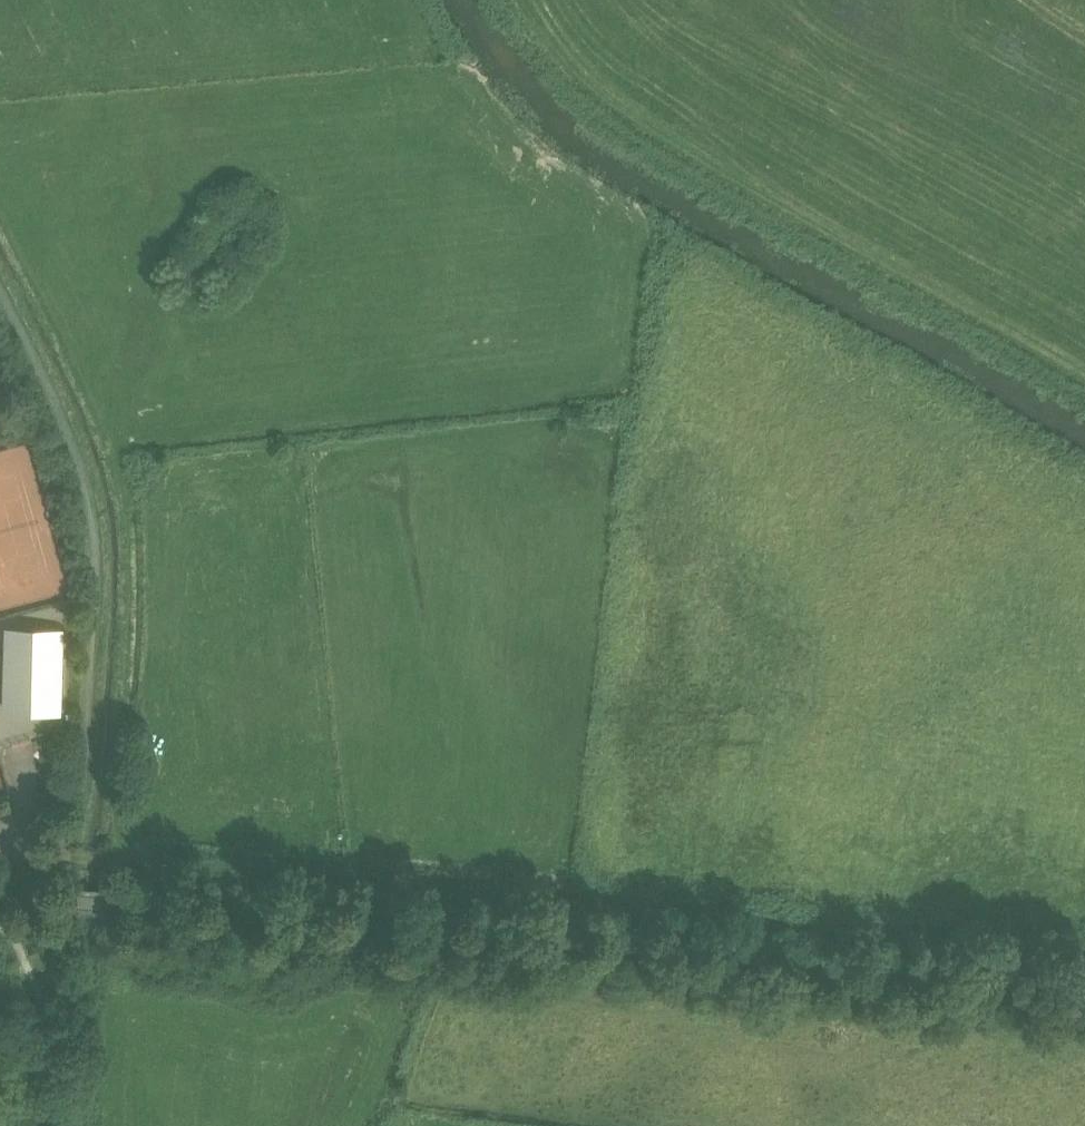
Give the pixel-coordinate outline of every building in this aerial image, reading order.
[(61,626),(41,632),(41,630),(38,631),(38,633),(18,638),(26,670),(12,674),(20,705),(60,695),(50,657),(68,652),(68,651),(61,626)] [(68,652),(50,657),(60,695),(72,692),(73,665),(69,650),(68,651),(68,652)]
